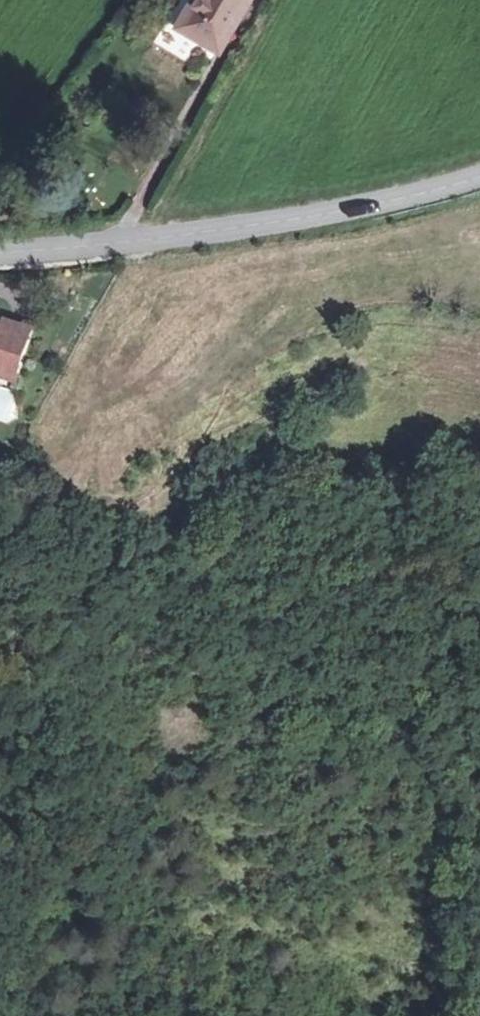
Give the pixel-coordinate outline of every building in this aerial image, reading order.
[(193,0),(185,15),(224,38),(233,24),(193,0)] [(193,0),(233,24),(247,0),(194,0),(193,0)] [(1,310),(0,314),(0,358),(9,361),(23,317),(1,310)] [(6,369),(9,361),(0,358),(0,367),(6,369)]
